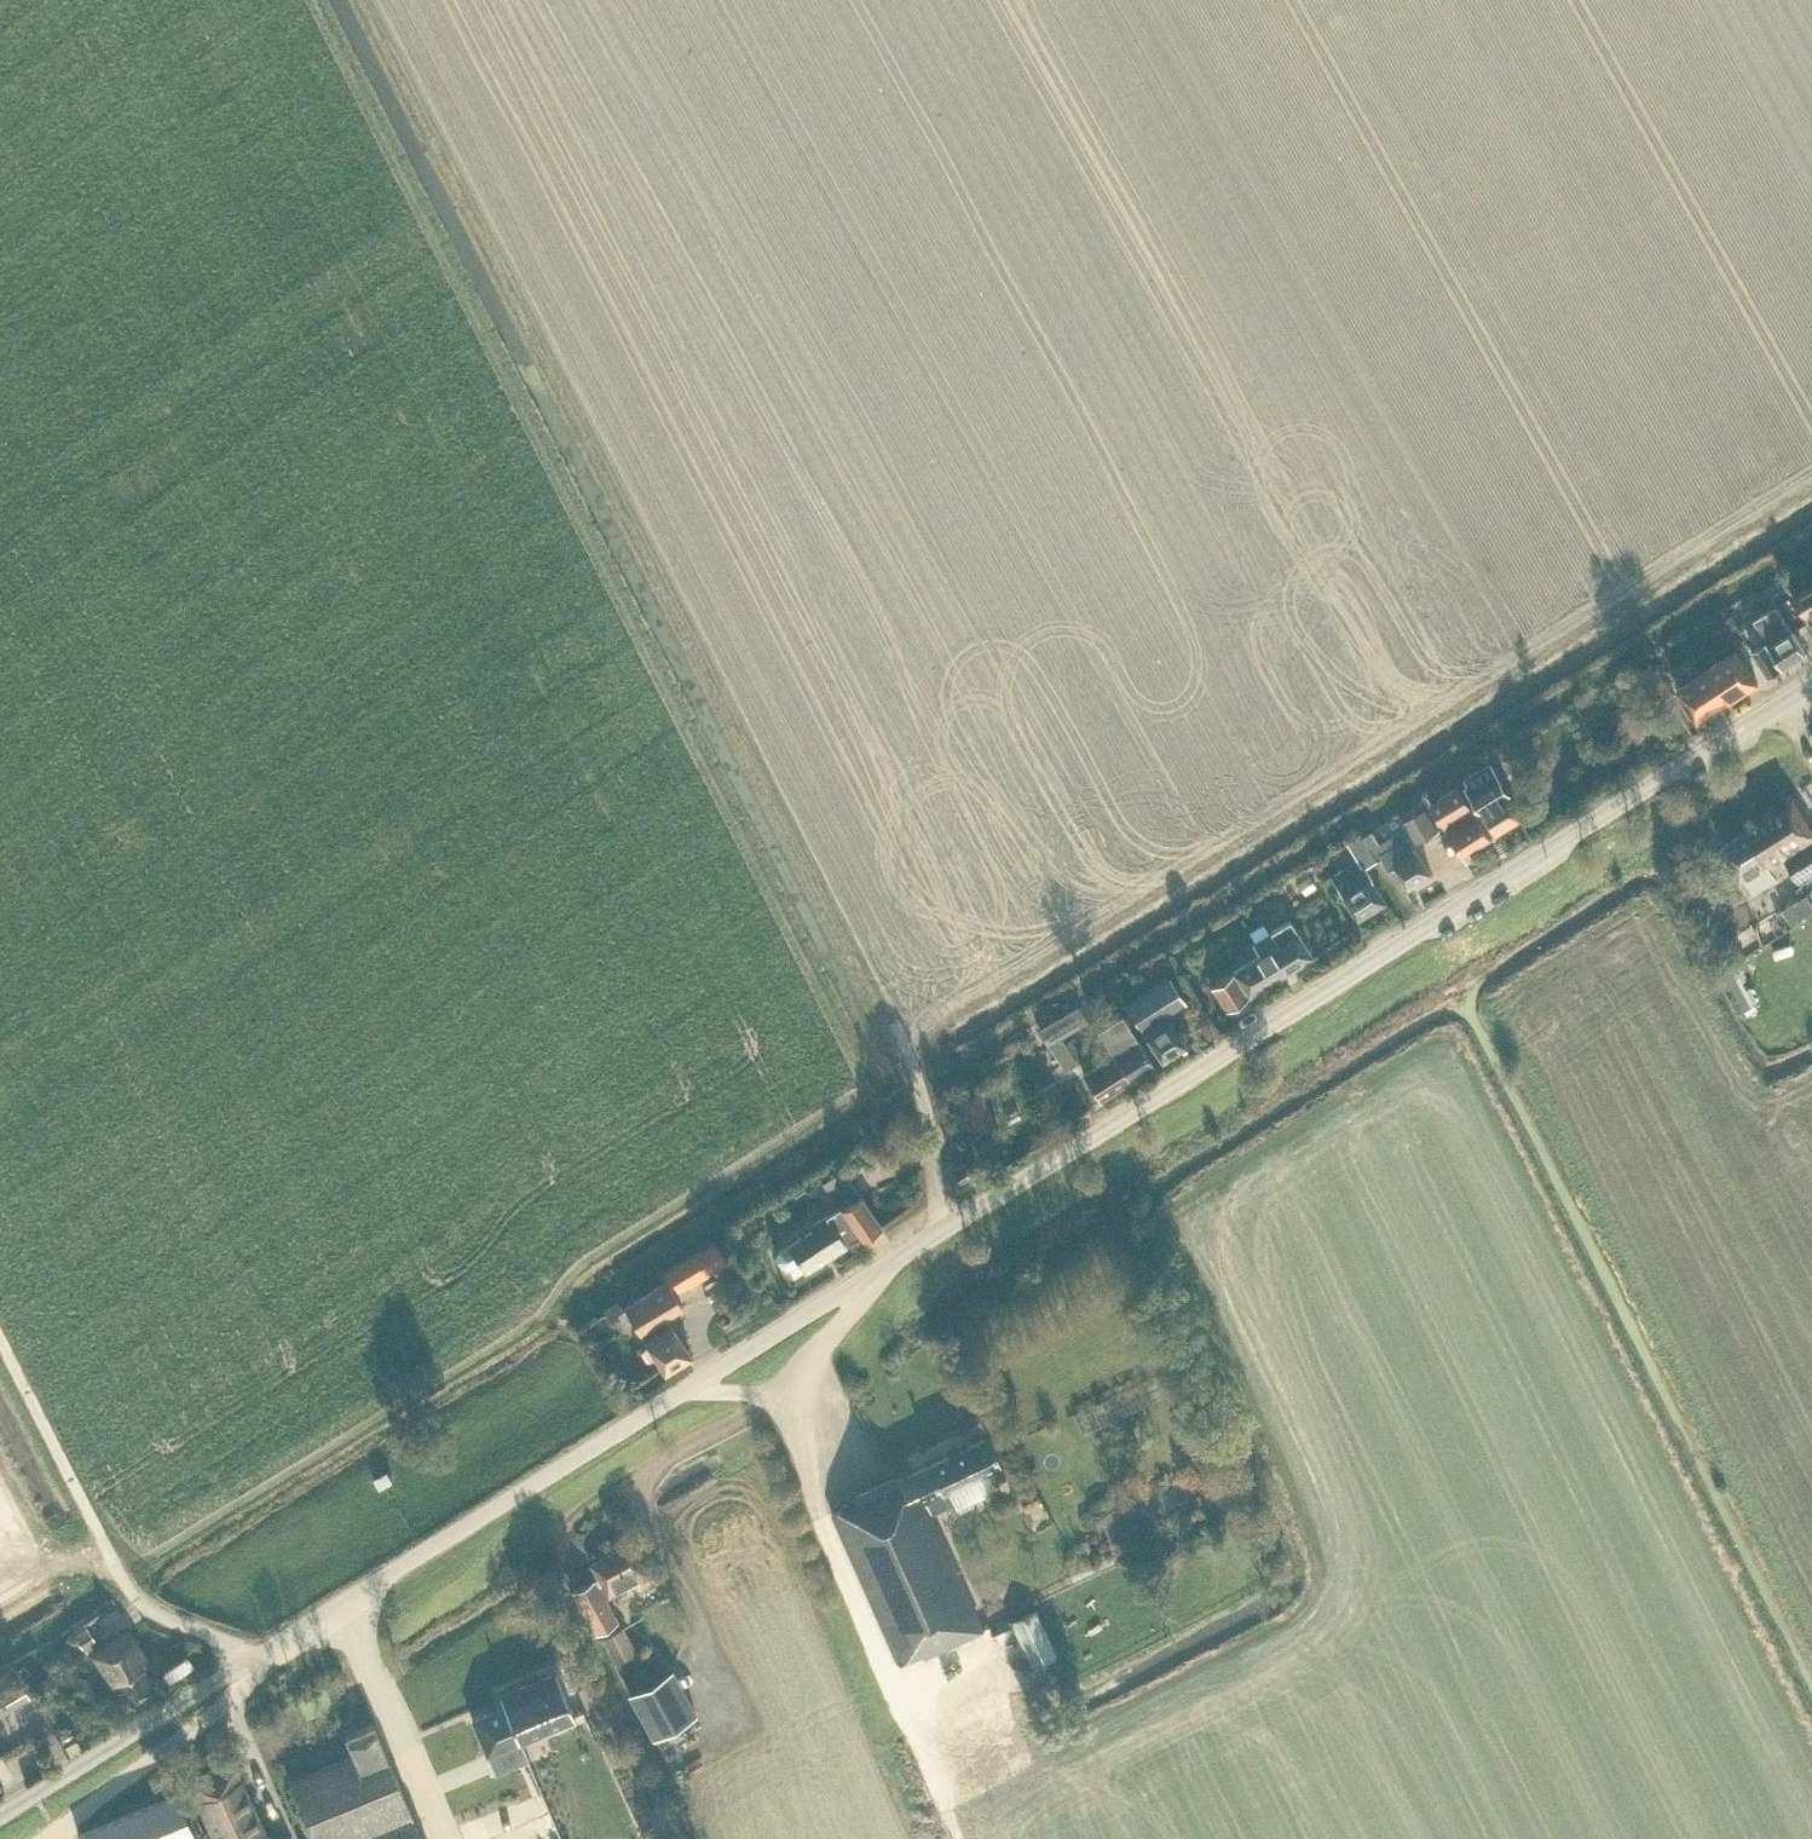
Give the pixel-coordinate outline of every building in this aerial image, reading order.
[(1793,593),(1811,624),(1811,582),(1793,593)] [(1753,615),(1742,597),(1726,607),(1737,625),(1753,615)] [(1781,668),(1805,654),(1776,605),(1752,619),(1765,642),(1752,650),(1767,676),(1781,668)] [(1722,705),(1757,683),(1736,650),(1692,678),(1692,679),(1676,689),(1696,721),(1722,705)] [(1661,671),(1646,680),(1664,710),(1679,701),(1661,671)] [(1635,736),(1645,731),(1638,717),(1628,723),(1635,736)] [(1465,784),(1464,785),(1465,787),(1495,834),(1519,819),(1505,795),(1509,792),(1489,760),(1472,770),(1464,775),(1468,782),(1465,784)] [(1490,837),(1472,808),(1458,786),(1430,803),(1462,855),(1490,837)] [(1720,845),(1740,876),(1742,875),(1753,892),(1776,878),(1772,871),(1786,863),(1799,882),(1811,874),(1811,831),(1788,793),(1741,823),(1745,829),(1720,845)] [(1416,843),(1438,830),(1424,808),(1403,821),(1416,843)] [(1377,860),(1382,857),(1380,854),(1404,839),(1399,830),(1371,847),(1369,848),(1377,860)] [(1369,848),(1371,847),(1362,833),(1348,842),(1358,859),(1332,876),(1358,919),(1386,902),(1372,880),(1373,879),(1365,866),(1377,860),(1369,848)] [(1404,839),(1380,854),(1382,857),(1403,892),(1431,874),(1417,851),(1416,851),(1407,837),(1404,839)] [(1807,893),(1782,908),(1792,923),(1811,910),(1811,901),(1807,893)] [(1226,1010),(1311,956),(1288,919),(1267,932),(1262,924),(1249,932),(1255,941),(1251,944),(1258,954),(1246,962),(1246,963),(1210,985),(1226,1010)] [(1750,954),(1741,959),(1750,974),(1759,969),(1750,954)] [(1749,1015),(1759,1010),(1738,970),(1728,975),(1749,1015)] [(1165,1014),(1184,1003),(1168,977),(1125,1003),(1161,1061),(1185,1046),(1165,1014)] [(1099,1100),(1154,1066),(1133,1032),(1132,1032),(1121,1014),(1097,1029),(1112,1053),(1082,1072),(1099,1100)] [(1049,1044),(1062,1066),(1075,1058),(1062,1036),(1049,1044)] [(959,1180),(977,1168),(970,1157),(952,1168),(959,1180)] [(822,1181),(837,1206),(838,1208),(859,1194),(843,1167),(822,1181)] [(883,1197),(898,1189),(894,1181),(879,1189),(883,1197)] [(778,1250),(776,1257),(781,1264),(788,1266),(798,1260),(804,1270),(845,1245),(844,1244),(857,1236),(860,1241),(881,1228),(859,1194),(838,1208),(837,1206),(810,1224),(812,1227),(787,1244),(778,1250)] [(666,1281),(623,1307),(624,1308),(639,1332),(640,1332),(644,1338),(643,1338),(647,1344),(643,1347),(649,1357),(653,1354),(664,1372),(690,1357),(668,1323),(664,1317),(681,1307),(672,1291),(686,1283),(687,1286),(727,1261),(718,1246),(714,1240),(661,1273),(662,1274),(666,1281)] [(830,1513),(897,1661),(921,1650),(923,1654),(981,1628),(929,1513),(952,1502),(946,1490),(1001,1464),(987,1436),(895,1480),(894,1477),(852,1496),(855,1501),(830,1513)] [(605,1596),(607,1595),(646,1573),(629,1542),(590,1564),(597,1576),(571,1591),(594,1633),(618,1620),(605,1596)] [(1035,1608),(1010,1620),(1033,1667),(1058,1654),(1035,1608)] [(92,1634),(81,1617),(69,1625),(80,1642),(92,1634)] [(637,1651),(622,1625),(601,1637),(615,1663),(637,1651)] [(132,1704),(155,1689),(142,1667),(148,1663),(128,1631),(92,1654),(116,1692),(122,1688),(132,1704)] [(17,1666),(19,1664),(25,1674),(30,1671),(24,1661),(20,1656),(13,1660),(17,1666)] [(0,1667),(0,1687),(19,1675),(10,1661),(0,1667)] [(673,1669),(628,1693),(653,1738),(698,1713),(673,1669)] [(503,1706),(471,1719),(487,1754),(495,1771),(527,1758),(519,1740),(574,1716),(555,1672),(499,1695),(503,1706)] [(0,1695),(0,1715),(31,1697),(22,1682),(0,1695)] [(49,1720),(53,1728),(59,1725),(55,1717),(49,1720)] [(404,1798),(372,1722),(343,1734),(351,1755),(288,1780),(312,1838),(421,1838),(404,1798)] [(76,1739),(66,1745),(71,1754),(81,1748),(81,1747),(76,1739)] [(184,1788),(203,1830),(209,1827),(214,1838),(272,1838),(237,1765),(190,1786),(184,1788)] [(176,1798),(174,1794),(78,1833),(81,1838),(193,1838),(176,1798)]
